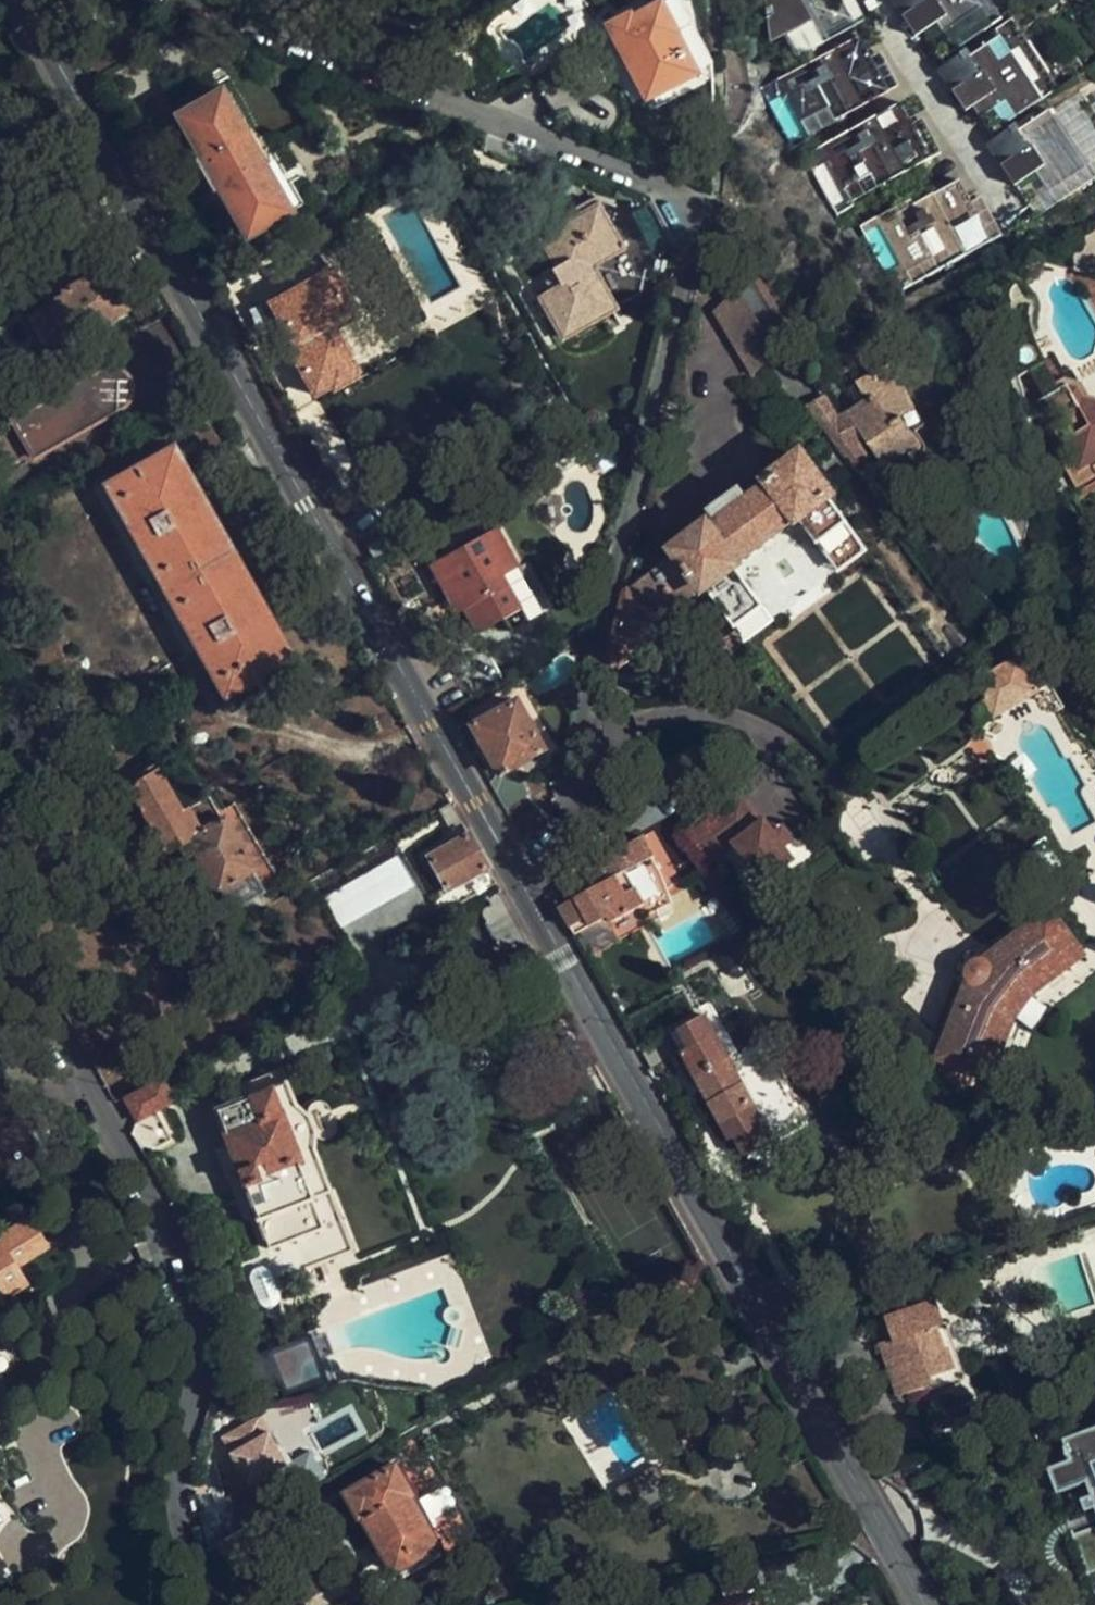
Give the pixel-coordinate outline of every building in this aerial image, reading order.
[(628,18),(625,13),(607,24),(646,97),(652,94),(668,85),(711,62),(679,0),(661,0),(628,18)] [(854,29),(839,0),(767,0),(773,45),(789,36),(802,57),(809,53),(811,56),(819,53),(818,50),(854,29)] [(1011,236),(1038,219),(1031,208),(990,146),(986,140),(941,72),(937,67),(892,0),(854,0),(1011,236)] [(937,67),(1006,19),(993,0),(892,0),(937,67)] [(1003,39),(997,43),(1004,54),(1019,43),(1016,38),(1007,44),(1003,39)] [(791,97),(812,136),(839,122),(842,126),(853,120),(851,117),(892,94),(873,59),(866,63),(863,57),(870,53),(862,39),(768,90),(776,105),(791,97)] [(941,72),(986,140),(1054,94),(1019,43),(1004,54),(997,43),(975,58),(971,52),(941,72)] [(668,85),(652,94),(657,104),(673,96),(668,85)] [(291,209),(222,88),(175,114),(201,159),(198,160),(213,187),(217,187),(244,236),(291,209)] [(810,157),(819,172),(834,164),(857,204),(884,189),(885,192),(897,186),(895,182),(936,160),(917,125),(910,129),(907,123),(914,119),(905,104),(810,157)] [(990,146),(1031,208),(1083,172),(1092,166),(1058,116),(1045,125),(1041,120),(1022,133),(1018,127),(990,146)] [(917,125),(914,119),(907,123),(910,129),(917,125)] [(890,276),(900,294),(994,243),(973,205),(957,214),(953,208),(970,199),(962,184),(882,228),(904,268),(890,276)] [(970,199),(953,208),(957,214),(973,205),(970,199)] [(624,249),(596,205),(541,236),(558,265),(544,273),(554,290),(542,296),(566,336),(639,293),(643,267),(631,246),(624,249)] [(301,240),(321,275),(331,268),(329,264),(343,256),(326,226),(301,240)] [(127,309),(103,267),(59,291),(61,294),(23,316),(45,355),(127,309)] [(321,275),(271,302),(294,343),(289,345),(313,387),(324,381),(327,387),(331,385),(334,389),(359,375),(329,318),(352,305),(331,268),(321,275)] [(740,294),(716,309),(757,375),(778,353),(740,294)] [(1031,378),(1047,369),(1050,367),(1035,342),(1008,359),(1022,384),(1031,378)] [(103,367),(12,417),(34,457),(124,406),(130,400),(133,388),(131,379),(122,369),(112,365),(103,367)] [(918,443),(912,435),(900,416),(912,408),(891,365),(857,382),(866,400),(848,411),(865,443),(883,468),(918,443)] [(1045,403),(1061,394),(1047,369),(1031,378),(1045,403)] [(1061,394),(1045,403),(1039,407),(1047,421),(1036,428),(1044,471),(1058,496),(1094,476),(1094,375),(1061,394)] [(875,465),(829,400),(815,410),(853,463),(860,466),(863,473),(875,465)] [(900,416),(912,435),(925,426),(912,408),(900,416)] [(303,653),(192,458),(225,447),(211,422),(102,483),(225,697),(303,653)] [(675,554),(623,592),(609,653),(620,667),(654,641),(645,629),(699,586),(701,589),(706,588),(736,628),(765,606),(736,567),(737,563),(742,566),(798,524),(796,522),(801,519),(818,542),(847,521),(829,499),(831,495),(801,453),(766,479),(768,482),(748,495),(740,485),(709,509),(714,516),(671,549),(675,554)] [(1094,492),(1094,476),(1058,496),(1066,509),(1094,492)] [(9,496),(0,480),(0,502),(9,496)] [(847,521),(818,542),(839,572),(868,550),(847,521)] [(462,607),(457,610),(471,633),(504,615),(518,606),(526,602),(508,570),(520,563),(497,524),(428,564),(445,595),(453,591),(462,607)] [(535,597),(516,566),(508,570),(526,602),(535,597)] [(455,611),(457,610),(462,607),(453,591),(445,595),(455,611)] [(518,606),(525,617),(541,608),(535,597),(526,602),(518,606)] [(518,606),(504,615),(510,626),(525,617),(518,606)] [(765,606),(736,628),(746,641),(775,619),(765,606)] [(974,683),(993,716),(1037,691),(1018,658),(974,683)] [(499,769),(501,768),(526,754),(536,748),(541,745),(513,698),(471,722),(499,769)] [(151,773),(137,748),(114,761),(167,853),(181,846),(188,859),(198,853),(221,892),(223,891),(233,909),(280,881),(234,801),(219,811),(208,796),(183,811),(158,769),(151,773)] [(539,753),(536,748),(526,754),(529,760),(533,761),(539,758),(539,753)] [(496,771),(514,802),(528,795),(524,780),(518,782),(507,779),(501,768),(499,769),(496,771)] [(514,802),(535,837),(536,837),(553,819),(528,796),(528,795),(514,802)] [(741,796),(685,839),(707,867),(737,844),(767,882),(797,859),(787,846),(777,833),(767,820),(763,824),(741,796)] [(449,801),(436,809),(447,829),(461,821),(449,801)] [(777,833),(787,846),(796,839),(786,827),(777,833)] [(428,895),(399,844),(398,847),(397,851),(371,866),(362,849),(342,861),(351,877),(318,896),(356,963),(495,883),(467,832),(427,854),(445,886),(428,895)] [(606,882),(571,900),(586,928),(609,915),(613,922),(639,908),(644,918),(673,902),(666,879),(656,859),(659,858),(645,833),(608,852),(601,873),(606,882)] [(561,905),(576,933),(586,928),(571,900),(561,905)] [(966,977),(936,1050),(993,1074),(1018,1015),(1024,1006),(1037,993),(1088,955),(1050,904),(983,953),(973,956),(967,964),(966,977)] [(710,1012),(671,1032),(681,1051),(674,1055),(689,1083),(695,1080),(726,1139),(730,1138),(738,1156),(753,1149),(755,1156),(770,1149),(773,1147),(773,1140),(799,1127),(756,1046),(735,1058),(710,1012)] [(136,1117),(127,1122),(143,1151),(171,1135),(154,1106),(171,1096),(159,1075),(123,1096),(136,1117)] [(287,1080),(272,1086),(301,1162),(297,1163),(301,1173),(247,1193),(287,1298),(313,1288),(304,1266),(351,1248),(313,1149),(297,1105),(287,1080)] [(231,1090),(235,1100),(250,1094),(246,1084),(231,1090)] [(238,1170),(243,1184),(297,1163),(301,1162),(272,1086),(250,1094),(214,1108),(229,1146),(238,1170)] [(315,1117),(297,1105),(313,1149),(320,1129),(315,1117)] [(227,1175),(238,1170),(229,1146),(218,1150),(227,1175)] [(243,1184),(247,1193),(301,1173),(297,1163),(243,1184)] [(4,1297),(23,1285),(12,1267),(45,1248),(28,1219),(0,1237),(0,1289),(4,1297)] [(886,1316),(893,1337),(896,1348),(892,1350),(905,1389),(905,1391),(933,1382),(930,1374),(957,1365),(950,1345),(946,1346),(939,1323),(944,1322),(935,1300),(886,1316)] [(278,1348),(298,1394),(315,1391),(318,1394),(332,1387),(328,1379),(336,1376),(332,1367),(324,1370),(308,1335),(278,1348)] [(892,1350),(889,1339),(888,1337),(875,1341),(892,1393),(905,1389),(892,1350)] [(241,1521),(304,1486),(289,1461),(264,1414),(227,1435),(254,1482),(227,1498),(241,1521)] [(1061,1443),(1069,1464),(1050,1471),(1094,1587),(1094,1430),(1061,1443)] [(289,1461),(304,1486),(323,1475),(309,1450),(289,1461)] [(414,1494),(397,1465),(349,1492),(362,1517),(364,1515),(401,1578),(443,1555),(441,1552),(443,1549),(413,1496),(414,1494)] [(760,1596),(730,1604),(763,1604),(760,1596)]
